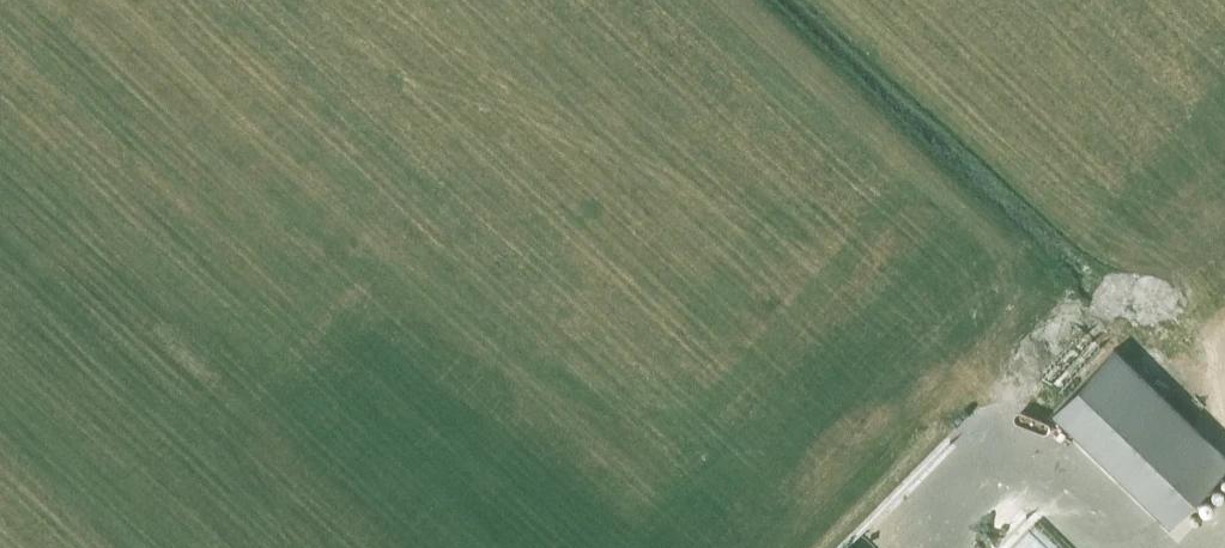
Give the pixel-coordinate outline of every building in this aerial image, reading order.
[(1114,348),(1054,410),(1171,523),(1224,467),(1224,455),(1114,348)]
